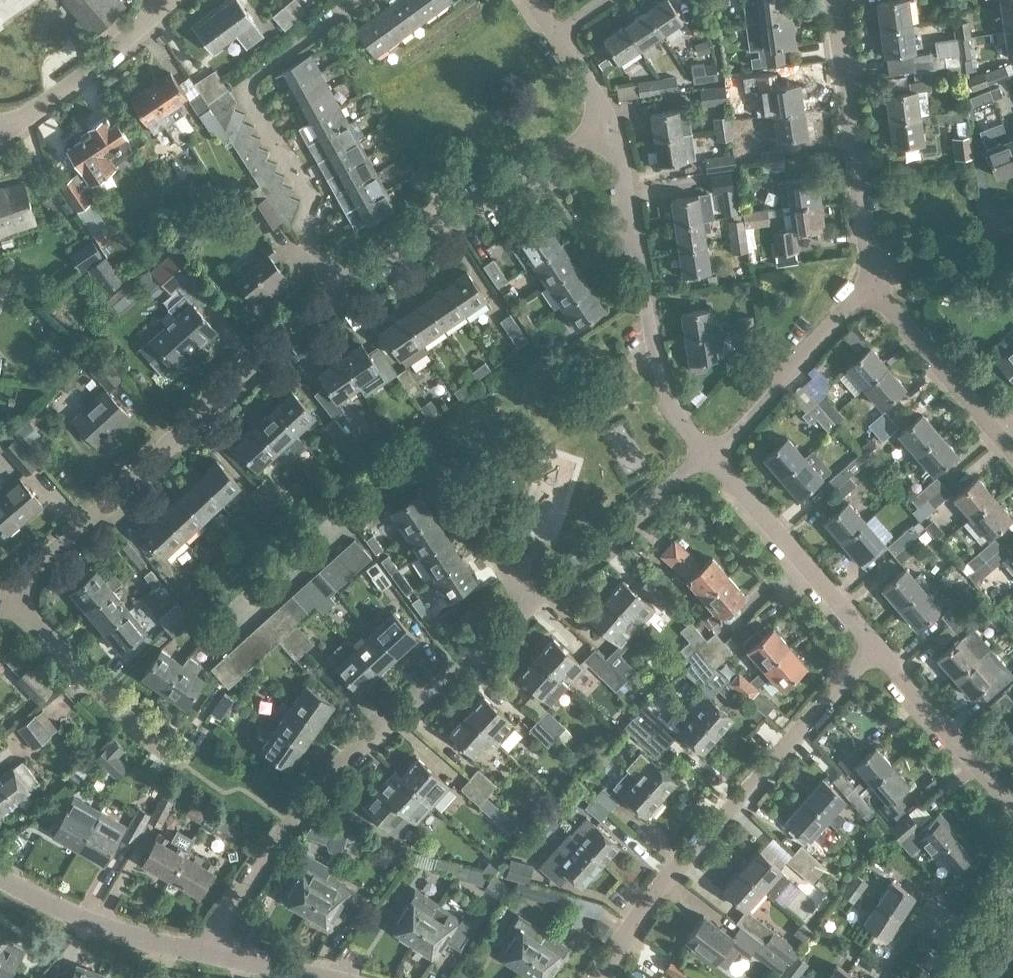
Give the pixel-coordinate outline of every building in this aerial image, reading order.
[(30,0),(0,0),(0,21),(30,0)] [(120,0),(62,0),(68,8),(92,35),(123,8),(125,6),(120,0)] [(238,0),(231,0),(194,27),(213,53),(237,35),(247,48),(264,35),(238,0)] [(296,19),(307,11),(298,0),(290,0),(284,5),(296,19)] [(425,22),(409,0),(394,0),(380,10),(401,39),(425,22)] [(446,0),(409,0),(425,22),(449,4),(446,0)] [(650,8),(645,12),(660,35),(682,21),(668,0),(661,0),(650,8)] [(787,0),(742,0),(746,24),(760,22),(789,18),(787,0)] [(880,28),(911,24),(907,0),(891,0),(876,2),(880,28)] [(1001,6),(1004,32),(1012,30),(1012,4),(1001,6)] [(284,29),(296,20),(284,6),(272,15),(284,29)] [(401,39),(380,10),(355,28),(376,58),(401,39)] [(645,12),(624,25),(639,49),(660,35),(645,12)] [(793,44),(789,18),(760,22),(764,47),(793,44)] [(971,36),(968,20),(955,22),(957,38),(958,38),(968,37),(971,36)] [(883,54),(914,50),(911,24),(880,28),(883,54)] [(639,49),(624,25),(602,40),(617,63),(639,49)] [(1004,32),(1008,58),(1012,57),(1012,30),(1004,32)] [(968,37),(958,38),(961,58),(971,57),(968,37)] [(291,87),(321,71),(311,53),(281,69),(291,87)] [(945,55),(912,60),(913,70),(947,65),(945,55)] [(963,72),(973,70),(971,58),(961,59),(963,72)] [(718,79),(716,63),(703,64),(705,81),(718,79)] [(984,71),(968,77),(973,89),(988,83),(987,82),(1008,74),(1004,64),(984,71)] [(948,76),(947,65),(913,70),(915,81),(948,76)] [(207,103),(227,88),(215,69),(194,83),(201,92),(207,103)] [(188,97),(170,71),(151,84),(174,120),(184,113),(177,104),(188,97)] [(330,88),(321,71),(291,87),(301,104),(330,88)] [(676,75),(657,78),(659,94),(678,91),(676,75)] [(659,94),(657,78),(637,81),(640,97),(659,94)] [(174,120),(151,84),(132,98),(148,124),(154,133),(165,126),(177,145),(187,138),(184,134),(174,120)] [(802,109),(798,84),(769,88),(773,113),(802,109)] [(727,107),(724,85),(705,88),(708,109),(727,107)] [(1003,96),(999,85),(990,89),(994,99),(1003,96)] [(227,88),(207,103),(215,114),(225,130),(234,108),(237,100),(228,88),(227,88)] [(330,88),(301,104),(310,120),(339,104),(330,88)] [(888,120),(930,114),(926,89),(917,91),(917,89),(885,93),(888,120)] [(994,99),(990,89),(969,97),(973,107),(994,99)] [(189,100),(204,122),(215,114),(207,103),(201,92),(189,100)] [(339,104),(310,120),(298,127),(308,144),(320,138),(349,122),(339,104)] [(692,133),(688,107),(650,113),(654,139),(682,134),(692,133)] [(245,113),(234,108),(225,130),(228,135),(233,142),(242,120),(245,113)] [(805,134),(802,109),(773,113),(777,139),(805,134)] [(965,110),(930,114),(888,120),(892,147),(920,144),(921,153),(937,151),(935,132),(939,132),(938,124),(967,120),(965,110)] [(225,138),(228,135),(225,130),(215,114),(204,122),(213,136),(217,134),(220,140),(225,138)] [(715,129),(731,127),(729,115),(713,118),(715,129)] [(129,139),(116,120),(110,124),(105,116),(87,128),(90,133),(89,133),(103,156),(105,154),(129,139)] [(356,119),(349,122),(320,138),(329,154),(358,138),(364,134),(356,119)] [(242,120),(233,142),(241,155),(249,133),(252,125),(242,120)] [(1008,138),(1005,129),(1004,129),(1001,122),(981,131),(983,138),(982,138),(985,147),(984,147),(995,177),(1012,170),(1012,150),(1008,138)] [(733,139),(731,127),(715,129),(717,141),(733,139)] [(72,175),(59,184),(92,233),(92,234),(107,224),(83,187),(114,167),(105,154),(103,156),(89,133),(66,148),(80,170),(72,175)] [(261,137),(249,133),(241,155),(249,167),(258,145),(261,137)] [(682,134),(654,139),(658,164),(686,160),(682,134)] [(973,156),(970,134),(969,135),(958,136),(952,137),(954,158),(973,156)] [(358,138),(329,154),(338,171),(367,155),(358,138)] [(155,155),(146,141),(137,148),(147,161),(155,155)] [(269,150),(258,145),(249,167),(256,180),(265,158),(269,150)] [(760,151),(762,161),(783,158),(782,148),(760,151)] [(736,167),(734,153),(705,157),(707,172),(736,167)] [(377,172),(367,155),(338,171),(347,188),(377,172)] [(276,162),(265,158),(256,180),(261,187),(264,192),(273,170),(276,162)] [(762,161),(763,171),(785,169),(783,158),(762,161)] [(284,175),(273,170),(264,192),(266,195),(272,205),(281,183),(284,175)] [(377,172),(347,188),(356,204),(386,188),(377,172)] [(781,205),(821,200),(817,173),(785,178),(785,180),(778,181),(781,205)] [(733,190),(731,174),(719,176),(721,192),(733,190)] [(34,224),(21,183),(0,190),(0,235),(34,224)] [(281,183),(272,205),(280,217),(289,195),(292,187),(281,183)] [(386,188),(356,204),(345,211),(355,229),(396,207),(386,188)] [(699,193),(699,195),(670,199),(674,224),(709,219),(714,218),(710,192),(699,193)] [(272,205),(266,195),(247,208),(263,232),(282,220),(280,217),(272,205)] [(300,200),(289,195),(280,217),(282,220),(289,229),(300,200)] [(821,200),(781,205),(785,230),(778,231),(780,241),(795,239),(794,231),(825,227),(821,200)] [(770,223),(769,214),(782,212),(781,207),(743,213),(745,226),(770,223)] [(743,218),(727,221),(730,242),(747,240),(745,226),(743,218)] [(709,219),(674,224),(678,250),(707,246),(705,232),(711,230),(709,219)] [(512,245),(527,267),(558,245),(544,223),(518,241),(512,245)] [(795,239),(780,241),(773,242),(775,253),(796,250),(795,239)] [(253,251),(261,261),(236,282),(257,306),(288,280),(269,256),(274,251),(265,240),(253,251)] [(747,240),(730,242),(732,253),(748,251),(747,240)] [(69,261),(79,276),(88,269),(88,268),(104,257),(95,244),(69,261)] [(547,283),(573,266),(558,245),(527,267),(533,262),(547,283)] [(707,246),(678,250),(682,275),(711,270),(707,246)] [(169,255),(151,271),(171,293),(189,277),(169,255)] [(88,269),(106,293),(123,280),(105,256),(104,257),(88,268),(88,269)] [(493,258),(483,265),(498,287),(508,280),(493,258)] [(587,287),(573,266),(547,283),(562,304),(587,287)] [(461,313),(482,298),(465,273),(444,287),(461,313)] [(440,327),(461,313),(444,287),(423,302),(440,327)] [(576,326),(602,309),(587,287),(562,304),(576,326)] [(502,294),(515,312),(522,306),(510,289),(502,294)] [(149,360),(163,376),(173,367),(175,370),(218,331),(184,293),(167,308),(174,315),(147,340),(158,352),(149,360)] [(440,327),(423,302),(402,316),(420,341),(421,340),(440,327)] [(685,337),(713,333),(709,308),(680,312),(685,337)] [(524,310),(517,315),(527,329),(534,324),(524,310)] [(528,340),(510,313),(500,320),(518,347),(528,340)] [(420,341),(402,316),(381,330),(405,365),(427,351),(421,340),(420,341)] [(737,333),(754,331),(752,316),(735,318),(737,333)] [(756,345),(754,331),(737,333),(739,347),(756,345)] [(713,333),(685,337),(690,372),(705,370),(704,360),(717,358),(713,333)] [(555,355),(546,343),(538,348),(546,361),(555,355)] [(377,347),(367,354),(361,344),(339,359),(356,384),(357,384),(365,395),(396,373),(377,347)] [(845,366),(848,369),(839,376),(855,395),(863,388),(888,366),(870,345),(845,366)] [(999,363),(1012,379),(1012,350),(999,363)] [(103,356),(90,369),(109,390),(122,378),(103,356)] [(356,384),(339,359),(318,373),(335,399),(356,384)] [(477,379),(490,368),(485,361),(471,371),(477,379)] [(816,402),(825,394),(827,392),(825,390),(832,384),(817,366),(809,373),(812,377),(801,386),(816,402)] [(888,366),(863,388),(881,408),(906,387),(888,366)] [(459,398),(473,388),(468,380),(454,390),(459,398)] [(132,417),(105,387),(71,418),(82,431),(79,434),(89,445),(93,442),(98,448),(132,417)] [(313,415),(291,392),(272,410),(293,433),(313,415)] [(825,394),(816,402),(836,424),(844,417),(825,394)] [(438,410),(430,399),(421,406),(429,417),(438,410)] [(816,402),(802,414),(810,424),(816,418),(828,431),(836,424),(816,402)] [(272,410),(254,428),(275,450),(293,433),(272,410)] [(892,418),(884,410),(868,424),(875,433),(892,418)] [(915,454),(940,432),(922,412),(897,433),(915,454)] [(351,438),(334,417),(325,425),(341,446),(351,438)] [(892,418),(875,433),(882,441),(899,427),(892,418)] [(28,420),(17,429),(30,444),(41,434),(28,420)] [(275,450),(254,428),(234,445),(256,468),(275,450)] [(940,432),(915,454),(933,474),(958,453),(940,432)] [(780,477),(805,456),(787,435),(762,456),(780,477)] [(38,464),(15,437),(3,447),(26,475),(38,464)] [(858,448),(860,452),(864,456),(876,446),(870,438),(858,448)] [(805,456),(780,477),(798,498),(823,477),(823,476),(831,470),(813,449),(805,456)] [(864,456),(860,452),(826,482),(833,490),(850,476),(868,461),(864,456)] [(238,486),(216,462),(197,480),(219,504),(238,486)] [(970,517),(995,496),(977,475),(952,497),(970,517)] [(43,505),(19,476),(0,492),(0,531),(5,537),(43,505)] [(266,476),(257,485),(275,504),(284,496),(266,476)] [(856,484),(850,476),(833,490),(840,498),(856,484)] [(937,476),(911,499),(917,507),(927,499),(944,485),(937,476)] [(337,477),(325,489),(331,495),(343,484),(337,477)] [(197,480),(178,497),(200,521),(219,504),(197,480)] [(275,504),(257,485),(248,493),(266,512),(275,504)] [(944,485),(927,499),(934,507),(951,493),(944,485)] [(391,511),(405,533),(431,516),(417,494),(391,511)] [(995,496),(970,517),(963,522),(981,543),(987,537),(988,538),(1012,517),(995,496)] [(200,521),(178,497),(160,515),(182,538),(200,521)] [(848,499),(823,521),(841,541),(864,522),(866,520),(848,499)] [(163,556),(182,538),(160,515),(141,533),(163,556)] [(419,554),(445,537),(431,516),(405,533),(419,554)] [(889,552),(864,522),(841,541),(867,572),(889,552)] [(910,540),(919,533),(912,524),(886,546),(894,554),(910,540)] [(366,539),(376,553),(383,548),(373,534),(366,539)] [(459,559),(445,537),(419,554),(433,576),(459,559)] [(355,538),(345,546),(362,566),(372,557),(355,538)] [(1002,546),(995,538),(967,562),(974,570),(985,560),(1002,546)] [(117,549),(135,571),(145,562),(128,540),(117,549)] [(910,540),(894,554),(901,563),(917,548),(910,540)] [(622,550),(635,563),(641,556),(629,544),(622,550)] [(692,562),(670,544),(661,555),(685,577),(685,578),(701,597),(726,575),(710,557),(701,564),(696,559),(692,562)] [(345,546),(336,555),(353,574),(362,566),(345,546)] [(977,581),(1001,560),(1008,554),(1002,546),(985,560),(974,570),(971,573),(977,581)] [(391,574),(398,568),(388,554),(381,560),(391,574)] [(1008,554),(1001,560),(1005,565),(1006,565),(1012,573),(1012,555),(1011,557),(1008,554)] [(336,555),(327,563),(344,582),(353,574),(336,555)] [(473,580),(459,559),(433,576),(447,597),(473,580)] [(382,590),(392,582),(376,561),(366,568),(382,590)] [(327,563),(318,571),(335,590),(344,582),(327,563)] [(75,576),(80,582),(70,590),(87,610),(111,591),(122,581),(115,572),(103,582),(94,571),(95,569),(90,564),(75,576)] [(220,577),(226,583),(239,572),(233,565),(220,577)] [(915,577),(906,566),(881,587),(899,608),(924,587),(929,583),(920,573),(915,577)] [(414,589),(398,568),(391,574),(406,594),(414,589)] [(144,575),(154,588),(162,582),(151,569),(144,575)] [(318,571),(309,579),(326,598),(330,595),(335,590),(318,571)] [(726,575),(701,597),(712,609),(701,618),(709,627),(721,616),(725,621),(729,622),(740,612),(740,607),(737,603),(744,596),(726,575)] [(669,596),(647,577),(638,587),(661,608),(669,596)] [(605,598),(630,620),(636,613),(644,620),(655,608),(622,578),(605,598)] [(309,579),(300,587),(317,606),(326,598),(309,579)] [(176,592),(193,612),(202,605),(186,584),(176,592)] [(300,587),(291,595),(308,614),(317,606),(300,587)] [(941,607),(924,587),(899,608),(917,629),(941,607)] [(104,630),(127,610),(111,591),(87,610),(104,630)] [(291,595),(282,603),(300,622),(308,614),(291,595)] [(326,598),(317,606),(323,613),(335,601),(330,595),(326,598)] [(429,611),(418,597),(411,602),(421,616),(429,611)] [(619,645),(615,649),(620,653),(627,645),(624,642),(632,634),(630,633),(637,625),(630,620),(605,598),(588,617),(619,645)] [(965,609),(958,601),(941,615),(948,624),(965,609)] [(166,628),(186,611),(179,602),(158,619),(166,628)] [(300,622),(282,603),(273,611),(291,630),(297,624),(300,622)] [(972,618),(965,609),(948,624),(955,632),(972,618)] [(144,630),(127,610),(104,630),(121,650),(144,630)] [(194,620),(186,611),(166,628),(174,637),(194,620)] [(273,611),(265,619),(282,638),(288,633),(291,630),(273,611)] [(414,637),(393,614),(374,631),(395,655),(414,637)] [(265,619),(256,627),(273,646),(279,641),(282,638),(265,619)] [(680,649),(687,657),(696,648),(707,639),(691,620),(680,630),(689,641),(680,649)] [(297,624),(291,630),(288,633),(305,651),(314,643),(297,624)] [(960,635),(935,657),(953,677),(978,656),(990,646),(973,626),(961,636),(960,635)] [(273,646),(256,627),(247,635),(264,654),(273,646)] [(771,627),(760,637),(754,630),(734,648),(743,658),(749,653),(762,668),(788,647),(771,627)] [(374,631),(355,648),(376,672),(395,655),(374,631)] [(715,631),(707,639),(696,648),(706,658),(724,641),(715,631)] [(288,633),(282,638),(279,641),(296,659),(305,651),(288,633)] [(247,635),(238,643),(255,662),(264,654),(247,635)] [(574,679),(585,667),(553,637),(536,656),(560,678),(566,672),(574,679)] [(724,641),(706,658),(714,667),(733,651),(724,641)] [(255,662),(238,643),(229,651),(237,661),(246,670),(255,662)] [(790,645),(759,673),(766,680),(771,676),(785,692),(797,682),(794,677),(807,665),(790,645)] [(953,677),(971,698),(980,691),(986,699),(1012,675),(1012,673),(990,646),(978,656),(953,677)] [(376,672),(355,648),(335,666),(356,689),(376,672)] [(595,648),(584,659),(615,690),(627,679),(605,658),(595,648)] [(691,662),(707,678),(698,689),(700,691),(684,707),(692,713),(718,736),(734,718),(710,697),(718,689),(727,697),(735,688),(730,683),(729,682),(730,681),(714,667),(706,658),(696,648),(687,657),(691,662)] [(605,658),(627,679),(636,670),(620,653),(615,649),(605,658)] [(182,665),(160,650),(142,675),(164,690),(182,665)] [(237,661),(229,651),(211,668),(219,677),(237,661)] [(188,655),(182,665),(164,690),(185,705),(203,680),(195,674),(202,665),(188,655)] [(560,678),(536,656),(518,675),(550,704),(568,685),(560,678)] [(237,661),(219,677),(228,687),(246,670),(237,661)] [(53,689),(29,665),(15,679),(38,704),(53,689)] [(730,683),(735,688),(747,699),(749,700),(759,689),(739,672),(730,681),(729,682),(730,683)] [(331,703),(306,685),(291,707),(316,724),(331,703)] [(220,720),(235,698),(225,691),(210,713),(220,720)] [(1009,696),(1006,692),(989,706),(996,715),(1005,707),(1012,700),(1009,696)] [(484,695),(466,714),(499,744),(516,725),(484,695)] [(677,735),(680,732),(677,730),(684,722),(674,712),(667,720),(658,712),(657,714),(644,703),(633,716),(667,747),(677,735)] [(301,745),(316,724),(291,707),(276,727),(301,745)] [(565,727),(547,709),(538,719),(556,736),(565,727)] [(677,730),(680,732),(703,753),(718,736),(692,713),(684,722),(677,730)] [(33,748),(51,735),(35,714),(18,728),(33,748)] [(466,714),(449,733),(474,756),(482,746),(490,754),(499,744),(466,714)] [(657,757),(667,747),(633,716),(624,726),(657,757)] [(538,719),(529,728),(547,746),(556,736),(538,719)] [(301,745),(276,727),(261,749),(286,767),(301,745)] [(116,778),(128,765),(118,757),(125,750),(112,738),(105,746),(105,747),(95,758),(116,778)] [(855,766),(870,784),(890,766),(874,746),(861,757),(853,748),(837,761),(847,773),(855,766)] [(596,756),(605,764),(612,755),(604,748),(596,756)] [(418,756),(401,774),(434,803),(450,785),(418,756)] [(163,767),(154,759),(147,767),(157,775),(163,767)] [(28,791),(39,782),(22,760),(11,768),(10,768),(0,776),(0,813),(29,792),(28,791)] [(636,778),(659,798),(674,781),(651,761),(636,778)] [(895,796),(907,785),(890,766),(870,784),(885,801),(877,807),(887,819),(903,805),(895,796)] [(478,768),(469,778),(488,795),(497,785),(478,768)] [(395,769),(379,787),(414,817),(418,821),(434,803),(401,774),(395,769)] [(664,802),(659,798),(636,778),(627,770),(612,786),(644,814),(646,813),(652,814),(664,802)] [(488,795),(469,778),(460,788),(479,805),(488,795)] [(821,780),(804,799),(826,819),(826,818),(837,828),(846,818),(835,808),(843,799),(821,780)] [(379,787),(362,805),(389,829),(396,836),(414,817),(379,787)] [(603,787),(594,797),(609,811),(619,801),(603,787)] [(875,812),(854,787),(845,795),(866,819),(875,812)] [(148,820),(160,827),(172,807),(170,806),(173,801),(162,795),(160,800),(159,799),(148,820)] [(498,803),(491,797),(484,804),(492,811),(498,803)] [(609,811),(594,797),(585,807),(601,821),(609,811)] [(73,800),(68,808),(53,835),(79,849),(99,813),(74,799),(73,800)] [(826,819),(804,799),(787,818),(793,823),(788,830),(803,844),(809,838),(826,819)] [(547,812),(555,820),(563,811),(554,804),(547,812)] [(122,836),(134,843),(147,819),(149,815),(139,809),(136,813),(122,836)] [(920,825),(908,811),(887,831),(898,842),(899,840),(910,853),(923,843),(934,856),(938,851),(954,870),(972,855),(954,835),(958,832),(940,810),(918,830),(922,834),(919,836),(913,830),(920,825)] [(547,812),(535,826),(543,833),(555,820),(547,812)] [(122,827),(99,813),(79,849),(102,862),(122,827)] [(212,829),(232,840),(239,828),(219,817),(217,820),(206,813),(200,825),(211,831),(212,829)] [(452,836),(459,827),(451,820),(443,829),(452,836)] [(594,824),(586,834),(580,829),(573,836),(579,841),(602,861),(617,845),(594,824)] [(158,831),(156,836),(140,864),(170,881),(187,850),(196,834),(194,833),(192,837),(177,828),(171,839),(158,831)] [(348,833),(333,829),(326,841),(328,849),(339,855),(344,845),(348,833)] [(363,837),(348,833),(344,845),(360,850),(363,837)] [(579,841),(573,836),(569,833),(539,866),(554,880),(563,870),(580,885),(587,878),(589,879),(592,879),(598,873),(597,870),(595,869),(602,861),(579,841)] [(435,839),(424,849),(436,853),(443,846),(435,839)] [(825,867),(799,845),(785,861),(811,883),(825,867)] [(764,890),(773,898),(790,879),(759,848),(740,868),(764,890)] [(187,850),(170,881),(197,896),(215,864),(195,853),(194,854),(187,850)] [(307,852),(282,898),(295,905),(296,910),(305,915),(327,875),(332,867),(324,862),(307,852)] [(461,864),(436,857),(433,869),(458,876),(461,864)] [(508,867),(505,876),(528,883),(533,865),(510,858),(508,867)] [(461,864),(458,876),(458,878),(482,885),(486,871),(461,864)] [(764,890),(740,868),(722,888),(745,909),(746,910),(747,909),(764,890)] [(855,873),(848,883),(861,892),(868,883),(855,873)] [(327,875),(305,915),(314,919),(319,918),(332,926),(352,890),(327,875)] [(876,901),(901,916),(915,895),(891,879),(876,901)] [(861,892),(848,883),(841,892),(854,902),(861,892)] [(414,886),(388,926),(400,934),(399,937),(411,945),(438,903),(439,902),(414,886)] [(563,892),(546,888),(543,900),(559,904),(563,892)] [(963,901),(955,891),(949,897),(957,906),(963,901)] [(579,897),(563,892),(559,904),(575,909),(579,897)] [(901,916),(876,901),(868,896),(862,905),(870,911),(863,922),(887,938),(901,916)] [(438,903),(411,945),(422,952),(424,950),(437,958),(448,941),(457,948),(461,950),(478,924),(461,913),(459,917),(438,903)] [(746,910),(745,909),(736,922),(741,925),(760,940),(789,963),(796,954),(800,949),(747,909),(746,910)] [(518,913),(504,933),(508,937),(498,953),(510,961),(508,964),(520,972),(546,932),(546,931),(518,913)] [(728,941),(731,937),(703,915),(685,939),(713,961),(714,959),(726,968),(739,949),(728,941)] [(601,938),(609,925),(597,916),(592,924),(594,933),(601,938)] [(752,951),(760,940),(741,925),(731,937),(728,941),(739,949),(748,956),(752,951)] [(520,972),(529,977),(533,977),(534,977),(536,977),(550,977),(564,957),(563,955),(568,947),(546,932),(520,972)] [(0,942),(0,977),(7,977),(20,952),(0,942)] [(927,950),(919,961),(930,968),(938,957),(927,950)] [(789,963),(801,973),(808,964),(796,954),(789,963)] [(679,977),(683,977),(690,967),(672,956),(664,970),(679,977)] [(787,977),(797,977),(801,973),(789,963),(781,973),(787,977)] [(835,964),(826,977),(856,977),(835,964)] [(103,974),(76,965),(71,977),(102,977),(103,974)]
